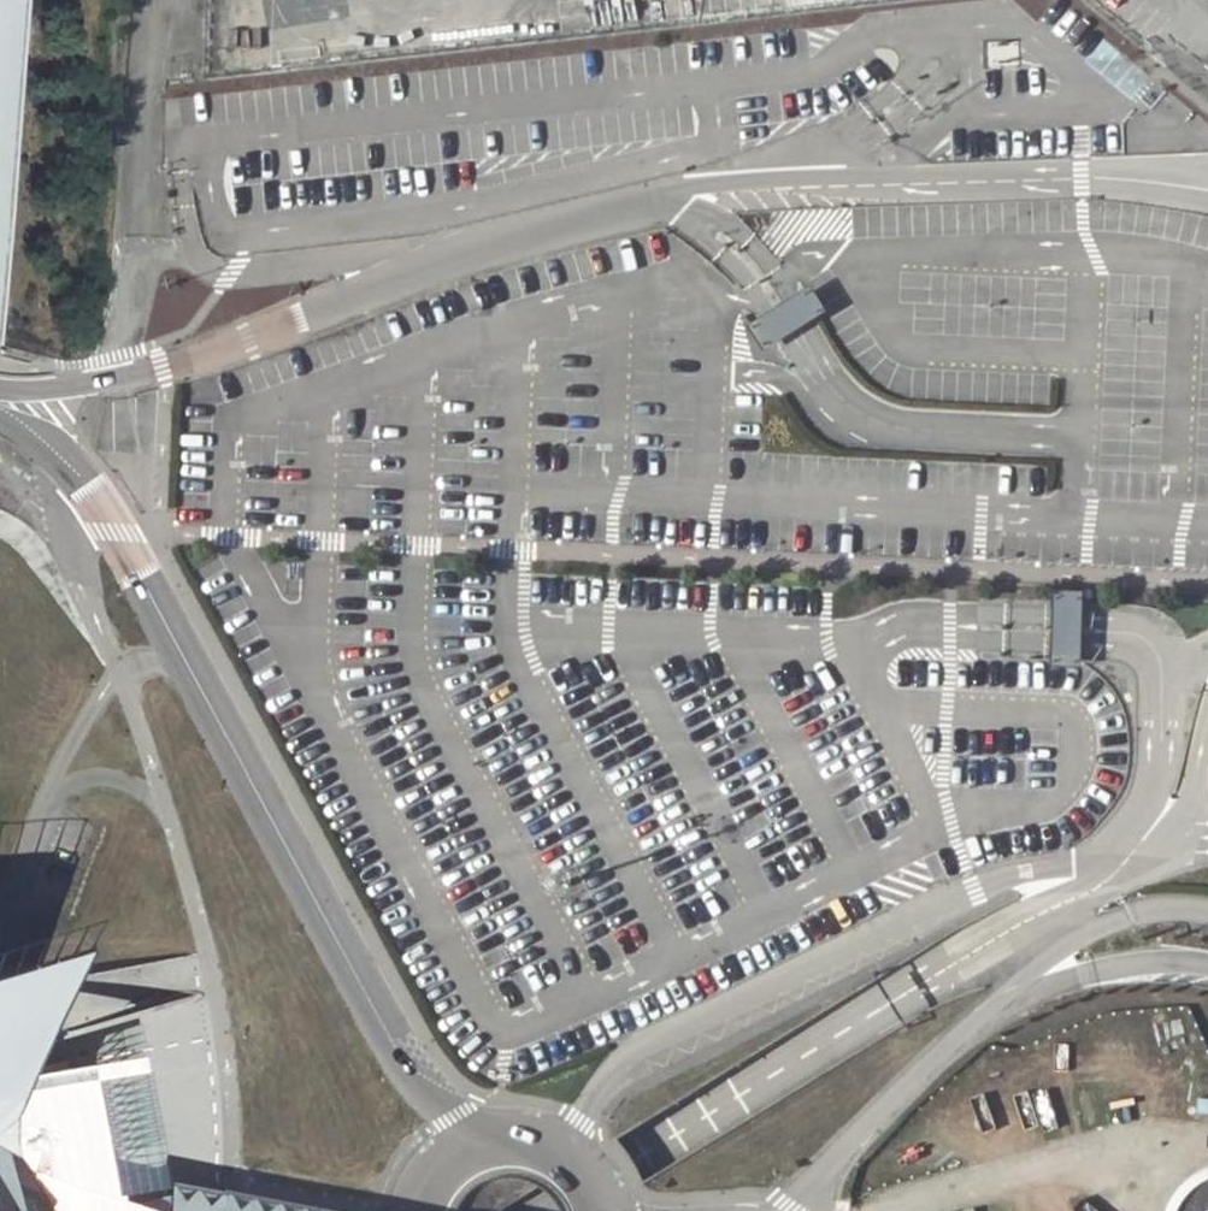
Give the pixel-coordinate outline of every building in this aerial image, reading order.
[(12,0),(0,0),(0,158),(12,0)] [(763,289),(739,304),(764,345),(788,330),(816,313),(790,272),(763,289)] [(1087,668),(1088,594),(1057,593),(1055,668),(1087,668)] [(13,1086),(76,934),(0,952),(0,1110),(13,1086)] [(85,1210),(88,1188),(63,1055),(0,1069),(0,1210),(85,1210)] [(142,1174),(132,1199),(128,1210),(340,1210),(142,1174)] [(85,1210),(128,1210),(132,1199),(88,1188),(86,1206),(85,1210)] [(1204,1191),(1190,1206),(1188,1210),(1207,1210),(1207,1189),(1204,1191)]
